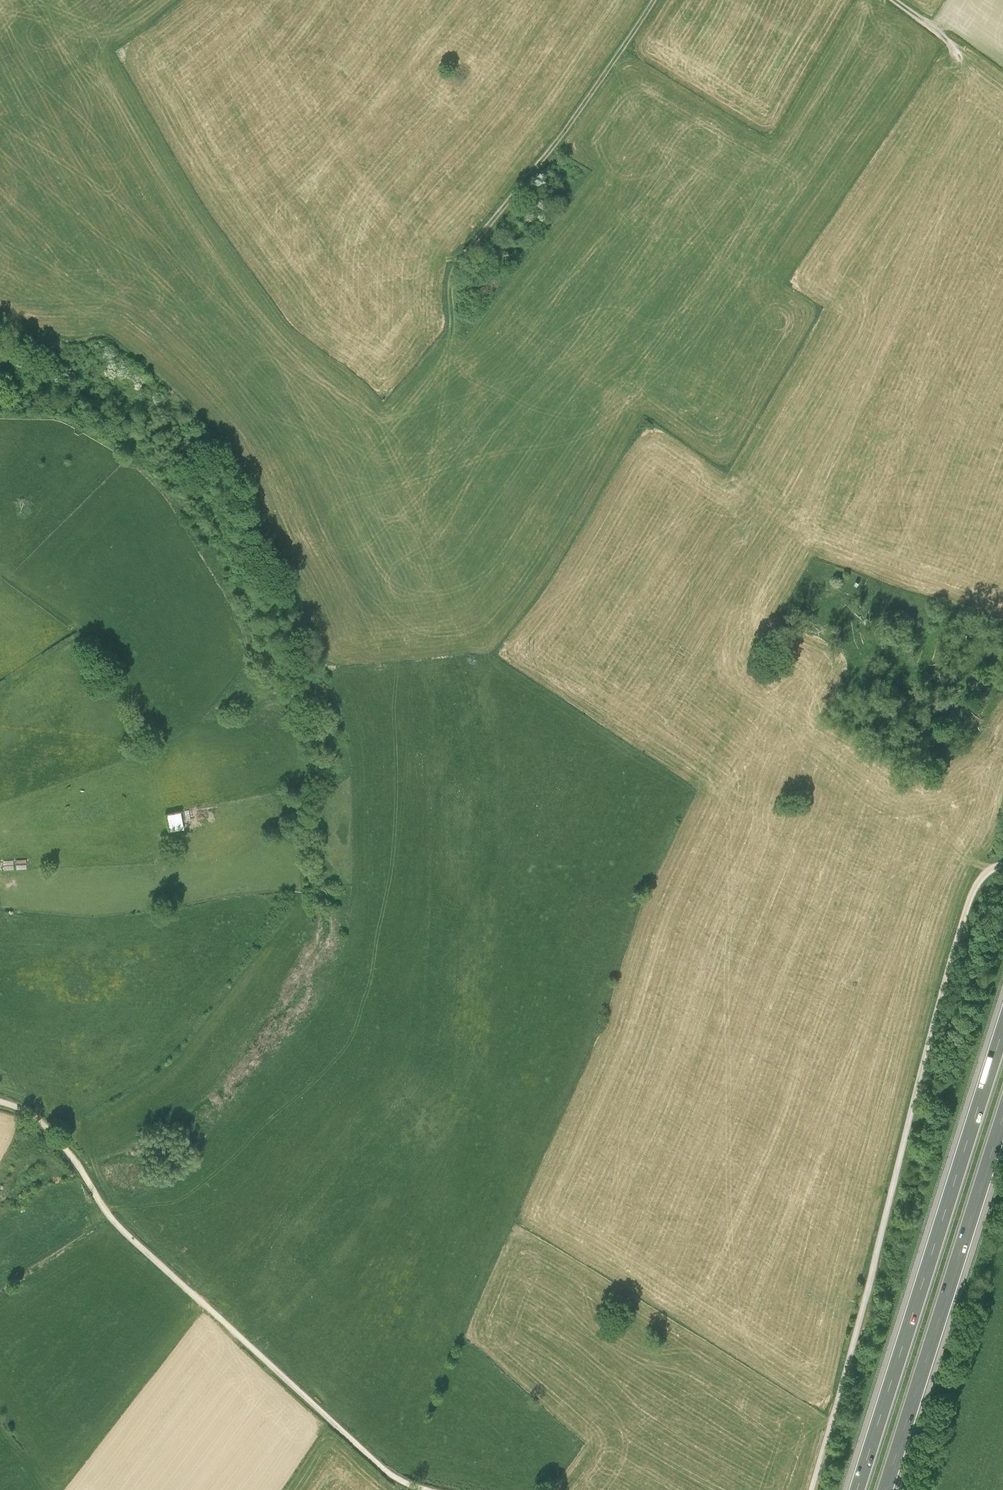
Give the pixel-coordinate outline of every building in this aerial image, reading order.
[(178,810),(164,813),(168,831),(182,828),(178,810)] [(3,868),(12,868),(12,860),(3,861),(3,868)]
